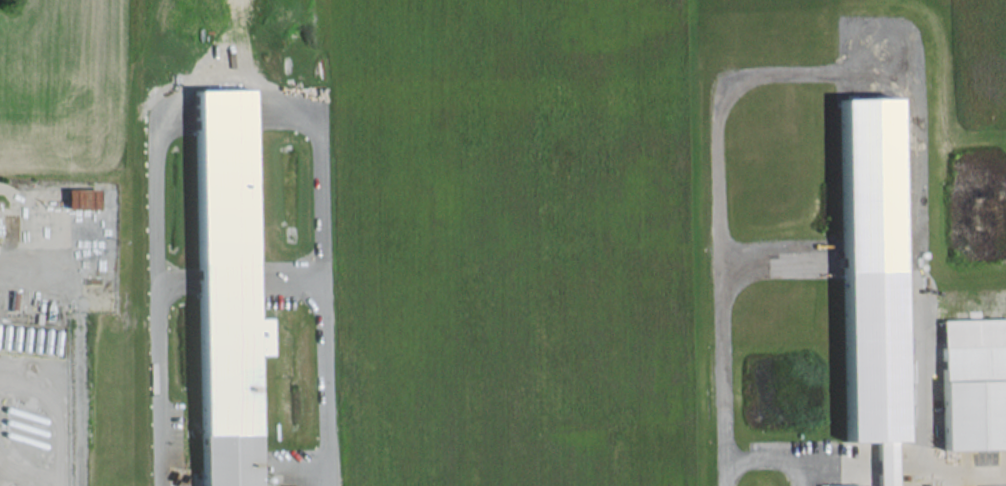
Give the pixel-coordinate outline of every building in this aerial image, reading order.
[(254,354),(257,485),(202,485),(194,90),(249,89),(254,318),(271,318),(272,353),(254,354)] [(71,207),(96,208),(97,190),(71,189),(71,207)] [(841,441),(874,441),(874,485),(894,485),(892,440),(897,440),(894,269),(837,270),(841,441)] [(1005,449),(1005,318),(939,320),(940,381),(939,381),(940,450),(1005,449)]
